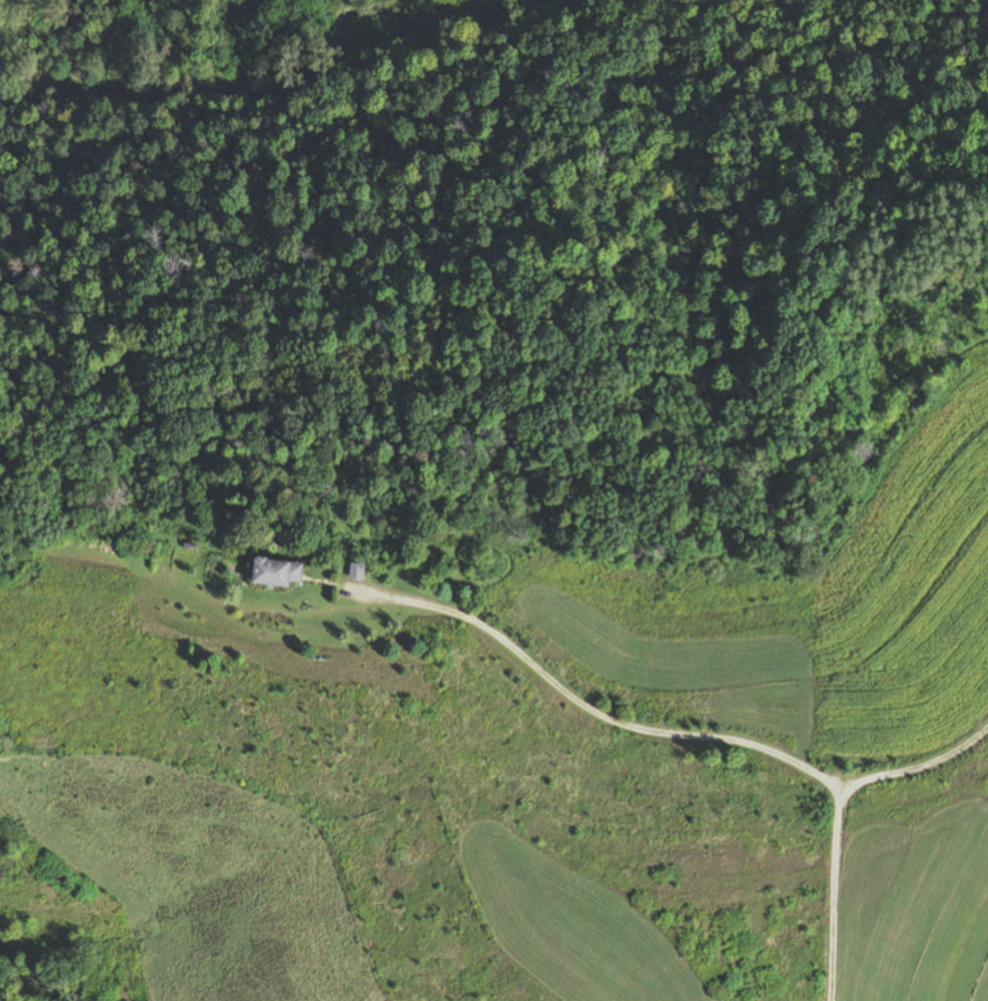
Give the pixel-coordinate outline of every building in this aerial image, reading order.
[(300,584),(302,562),(249,557),(247,574),(252,574),(251,584),(289,587),(289,583),(300,584)]
